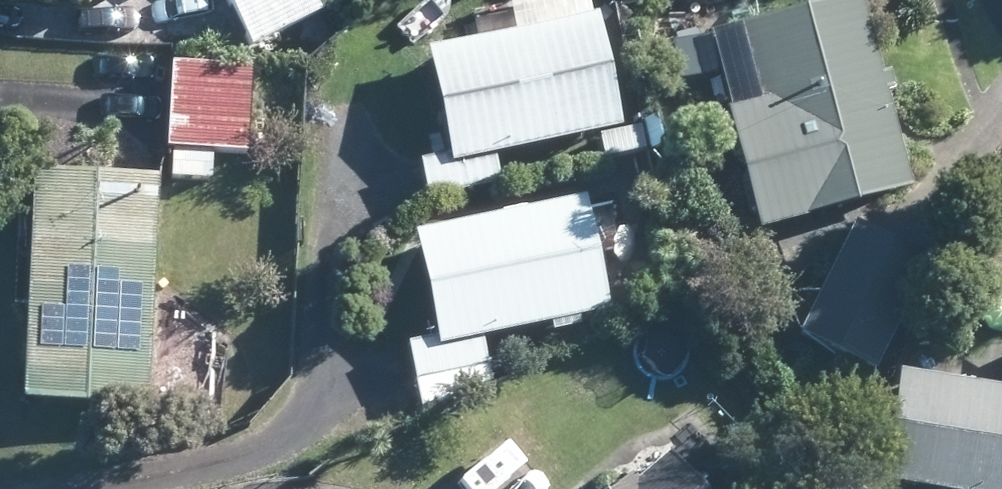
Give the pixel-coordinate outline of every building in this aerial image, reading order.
[(262,42),(328,8),(334,5),(331,0),(239,0),(262,42)] [(904,123),(871,0),(836,0),(751,23),(759,51),(762,63),(771,97),(748,103),(738,106),(769,223),(845,202),(921,181),(910,143),(904,123)] [(503,150),(605,128),(631,123),(607,10),(438,47),(461,151),(429,158),(437,195),(509,180),(507,166),(503,150)] [(257,146),(260,63),(179,60),(176,159),(174,175),(217,177),(219,145),(257,146)] [(672,143),(670,131),(667,115),(649,119),(654,147),(672,143)] [(610,155),(643,148),(639,127),(606,133),(610,155)] [(166,171),(50,165),(46,165),(44,188),(34,398),(155,403),(166,171)] [(489,333),(601,310),(616,308),(593,195),(507,212),(427,229),(448,336),(417,341),(424,378),(495,363),(489,333)] [(940,254),(882,225),(862,216),(859,220),(854,232),(817,307),(808,321),(806,326),(839,343),(884,366),(940,254)] [(909,368),(892,477),(969,488),(1001,488),(1001,382),(909,368)] [(399,388),(410,416),(432,408),(420,379),(399,388)] [(683,449),(648,478),(640,469),(617,488),(717,488),(683,449)]
